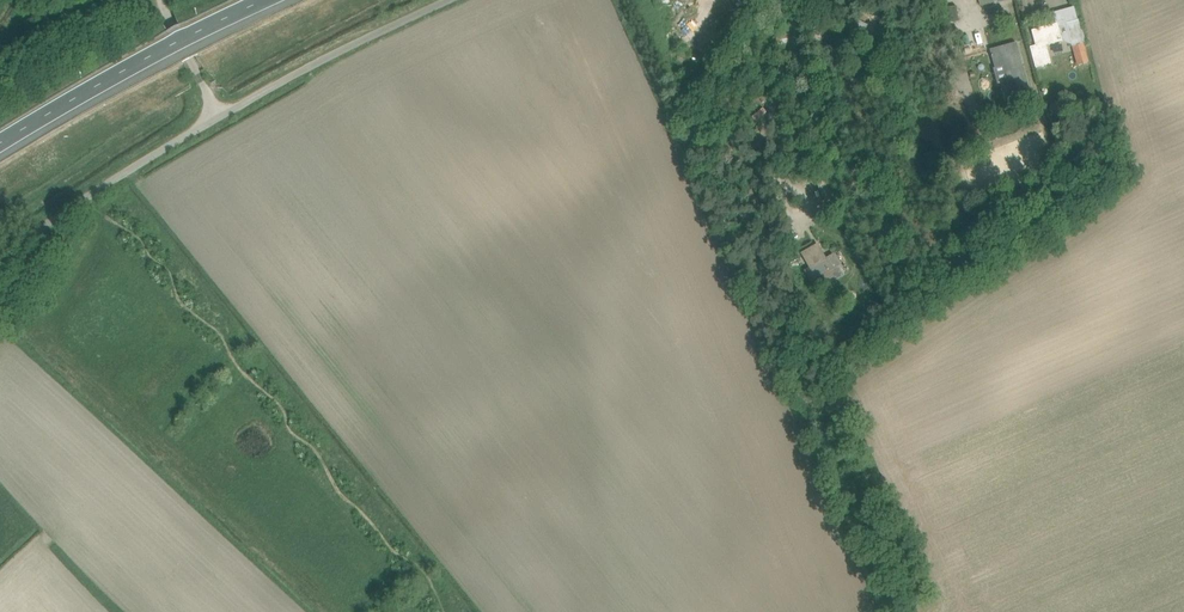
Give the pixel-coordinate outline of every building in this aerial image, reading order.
[(959,21),(957,6),(942,8),(944,23),(959,21)] [(1080,20),(1066,24),(1072,47),(1086,43),(1080,20)] [(1032,30),(1036,45),(1030,47),(1036,68),(1051,64),(1046,46),(1062,41),(1057,23),(1032,30)] [(672,48),(681,44),(679,38),(681,37),(677,29),(666,34),(672,48)] [(990,50),(995,68),(1004,66),(1008,81),(1015,79),(1019,97),(1030,94),(1016,43),(990,50)] [(1060,102),(1052,101),(1050,111),(1058,112),(1060,102)] [(814,247),(801,254),(809,268),(809,269),(804,272),(810,282),(836,267),(830,257),(825,260),(825,259),(818,248),(815,250),(814,247)]
